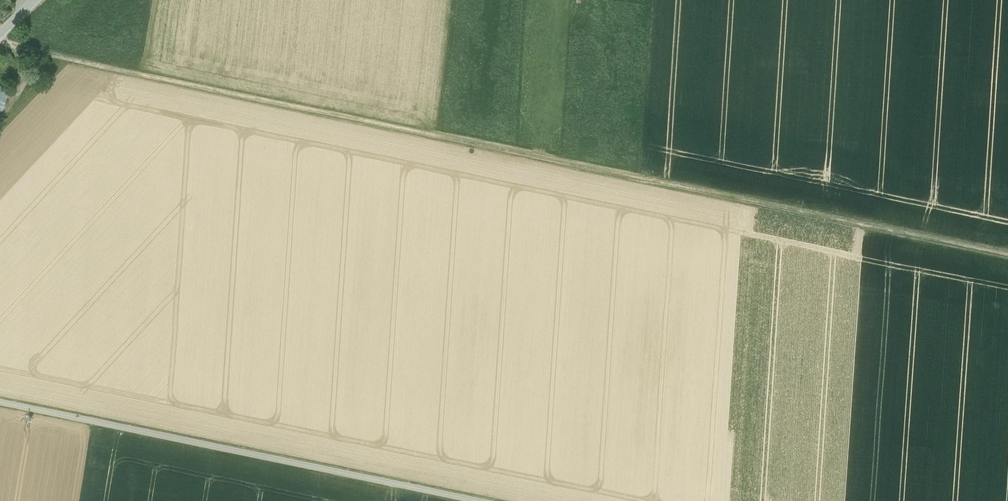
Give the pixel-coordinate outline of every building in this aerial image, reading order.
[(5,102),(9,88),(0,85),(0,101),(5,102)]
